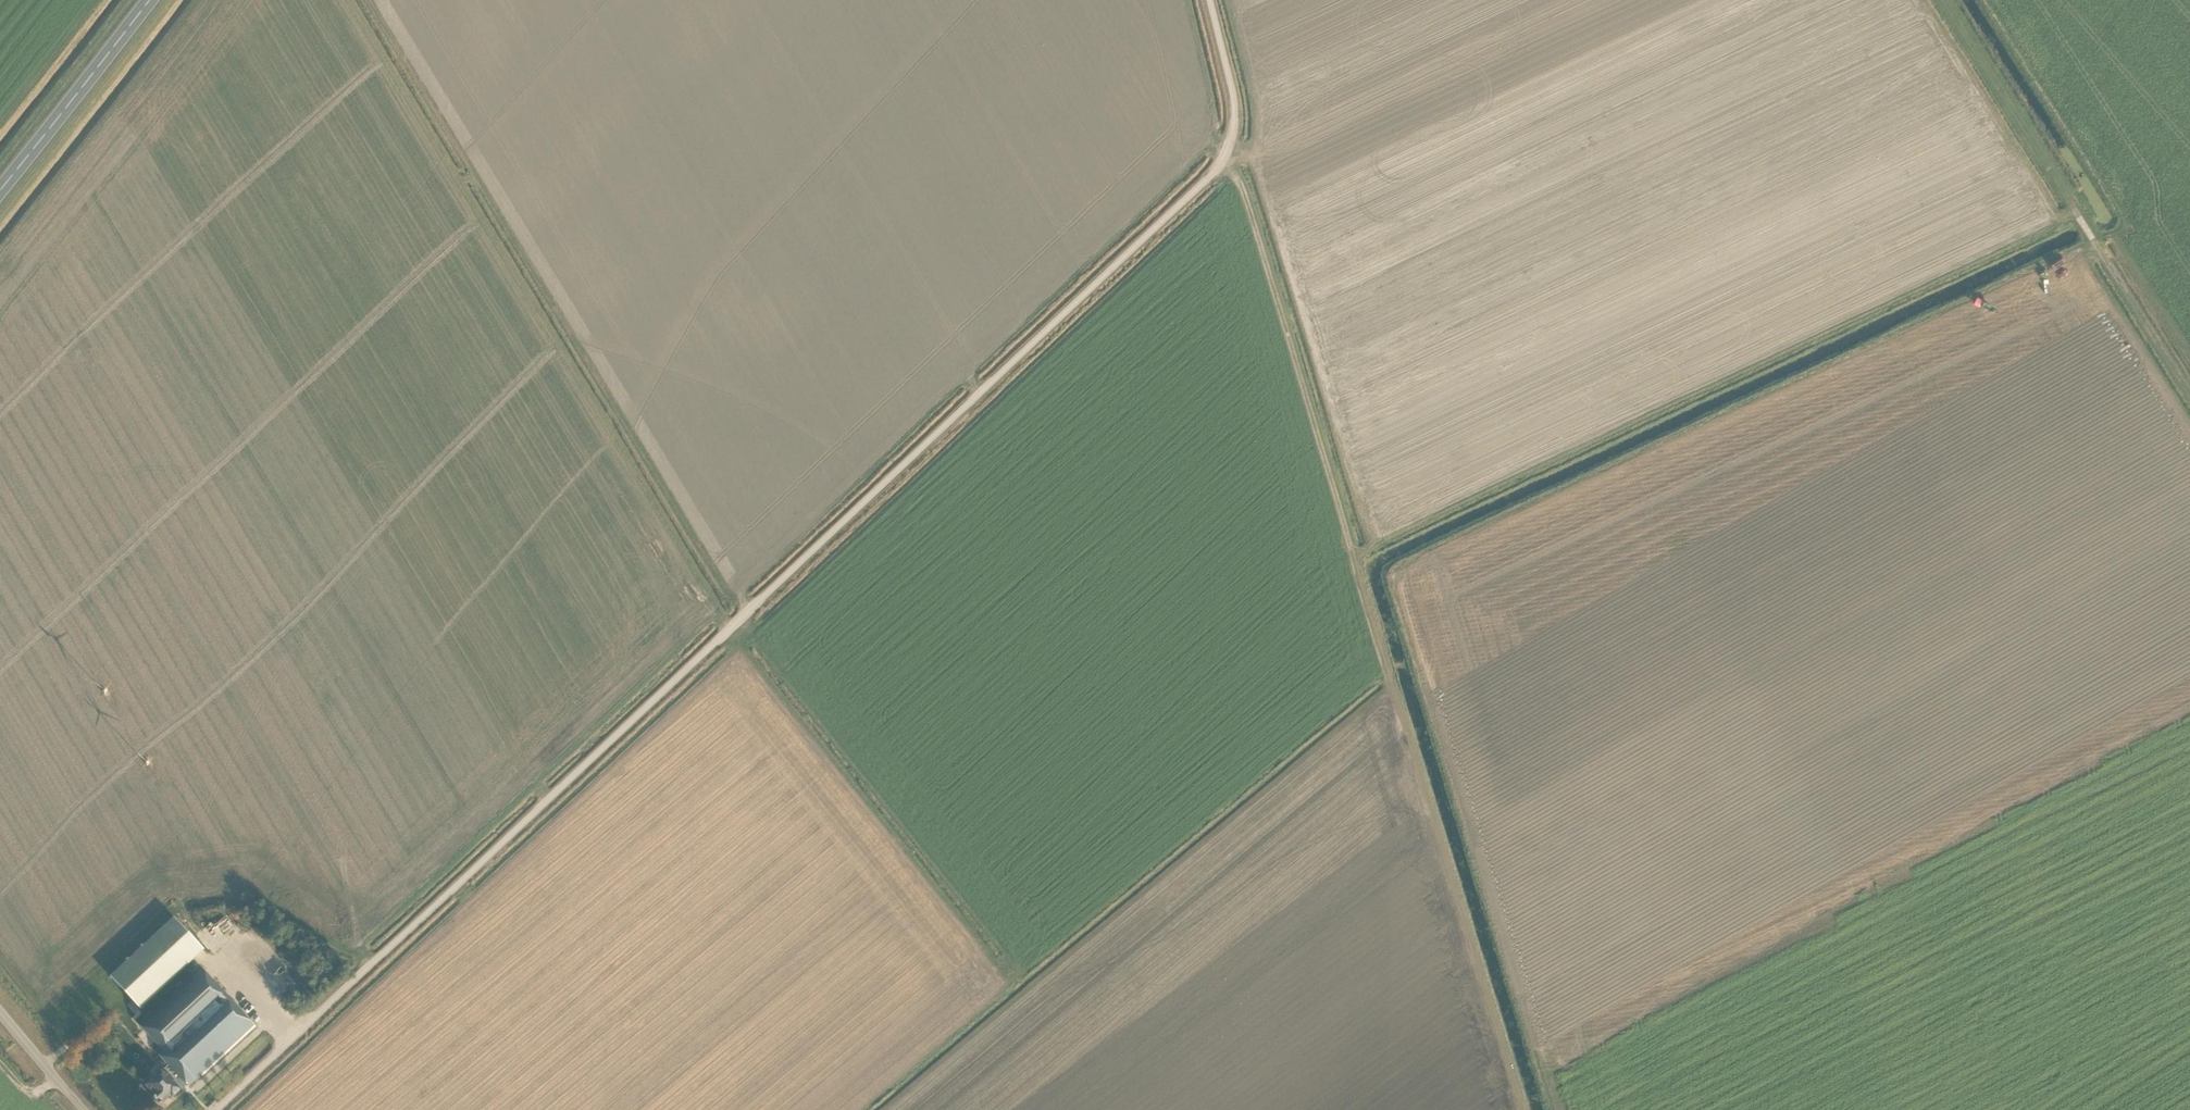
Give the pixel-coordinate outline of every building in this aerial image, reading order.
[(111,977),(141,1009),(204,950),(174,918),(111,977)] [(273,961),(266,972),(271,975),(274,971),(279,975),(284,968),(273,961)] [(256,1027),(201,968),(140,1025),(162,1049),(158,1054),(170,1066),(165,1071),(163,1069),(154,1077),(156,1078),(152,1082),(150,1082),(147,1084),(147,1086),(150,1089),(152,1089),(156,1094),(155,1097),(154,1097),(154,1098),(155,1098),(156,1101),(157,1102),(159,1103),(160,1103),(163,1102),(164,1102),(171,1095),(173,1097),(186,1085),(189,1087),(198,1078),(199,1079),(256,1027)]
